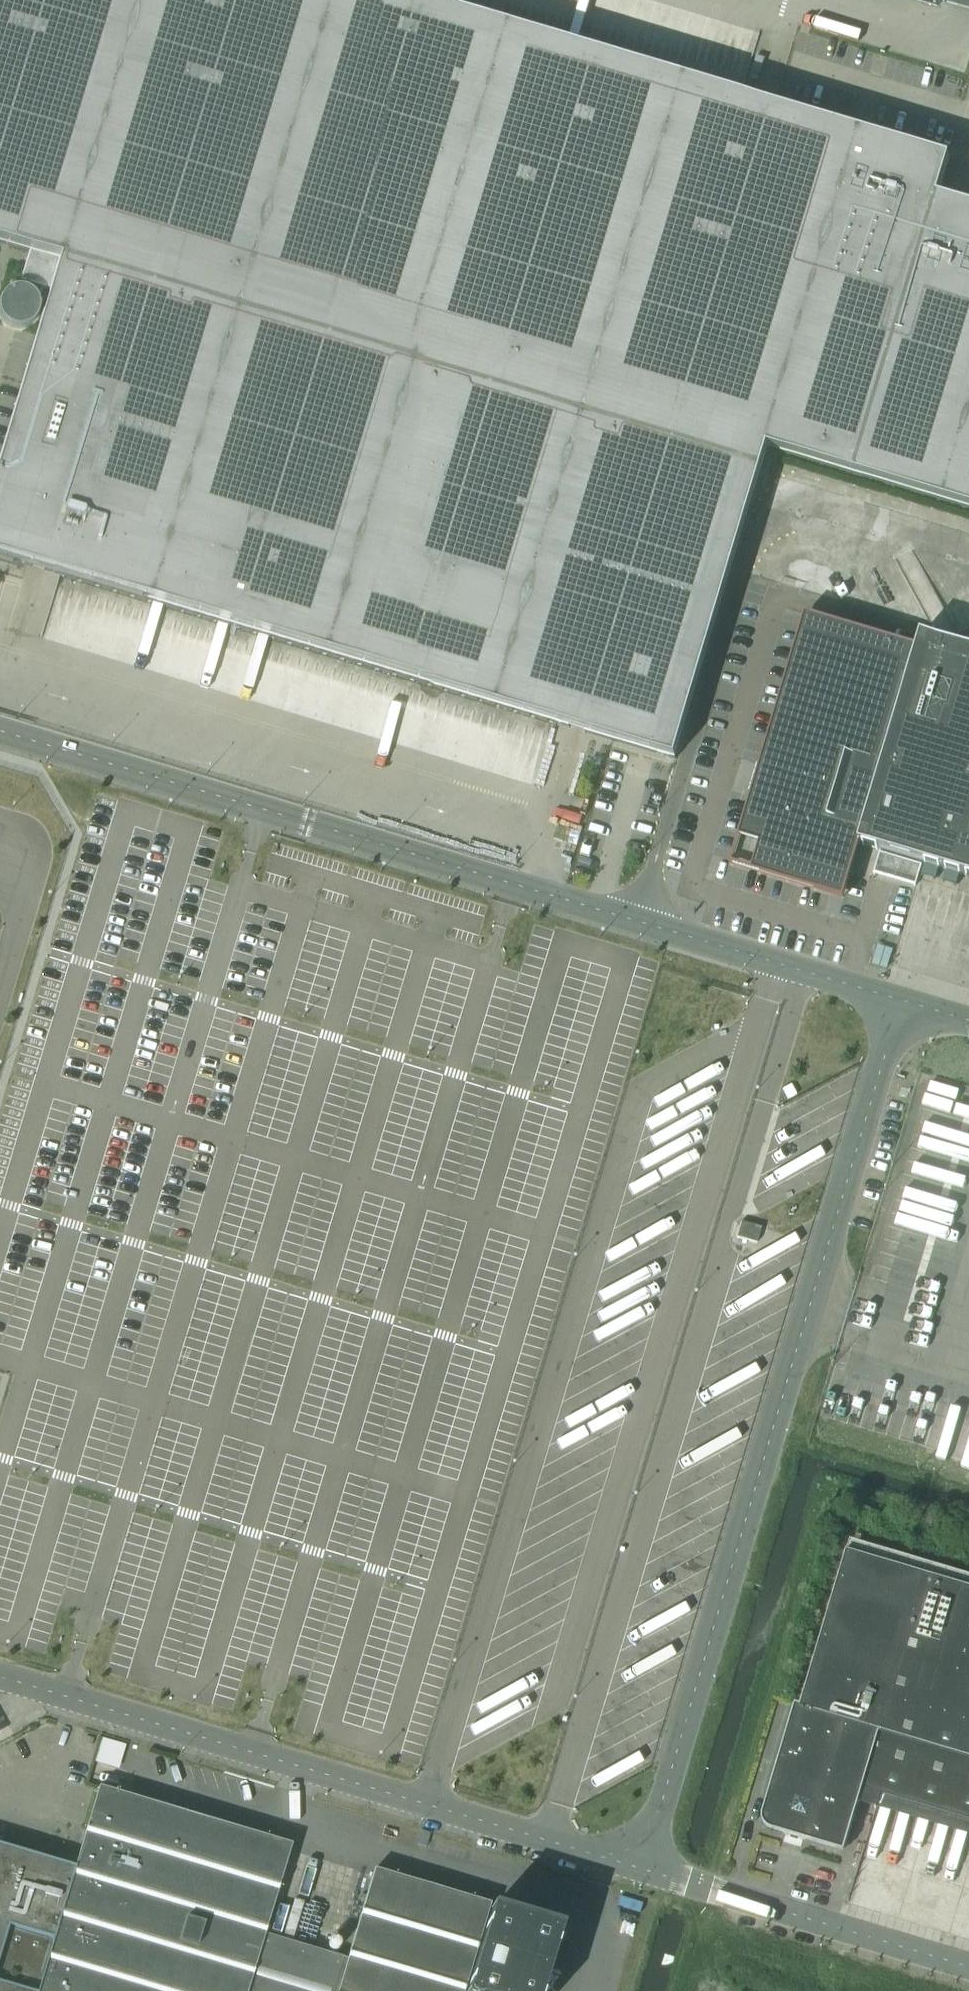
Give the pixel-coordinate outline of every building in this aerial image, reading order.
[(29,252),(20,282),(49,291),(0,458),(0,558),(151,604),(152,602),(665,756),(675,759),(760,474),(768,448),(853,473),(968,508),(968,204),(942,196),(942,197),(939,196),(950,158),(946,157),(946,156),(862,130),(861,131),(422,0),(0,0),(0,243),(29,252)] [(730,865),(843,899),(860,844),(968,876),(968,648),(960,646),(921,634),(917,647),(884,637),(868,633),(831,621),(808,615),(805,614),(751,796),(732,859),(730,865)] [(873,873),(915,886),(922,864),(879,852),(873,873)] [(756,1244),(761,1228),(740,1222),(739,1226),(736,1237),(756,1244)] [(968,1820),(968,1587),(848,1551),(802,1705),(798,1704),(766,1810),(765,1816),(766,1819),(767,1822),(769,1825),(775,1828),(844,1849),(857,1802),(877,1808),(882,1794),(968,1820)] [(558,1931),(486,1910),(488,1905),(371,1870),(344,1961),(261,1936),(288,1846),(96,1789),(71,1870),(0,1848),(0,1990),(540,1990),(558,1931)] [(426,1826),(422,1837),(432,1840),(435,1829),(426,1826)]
